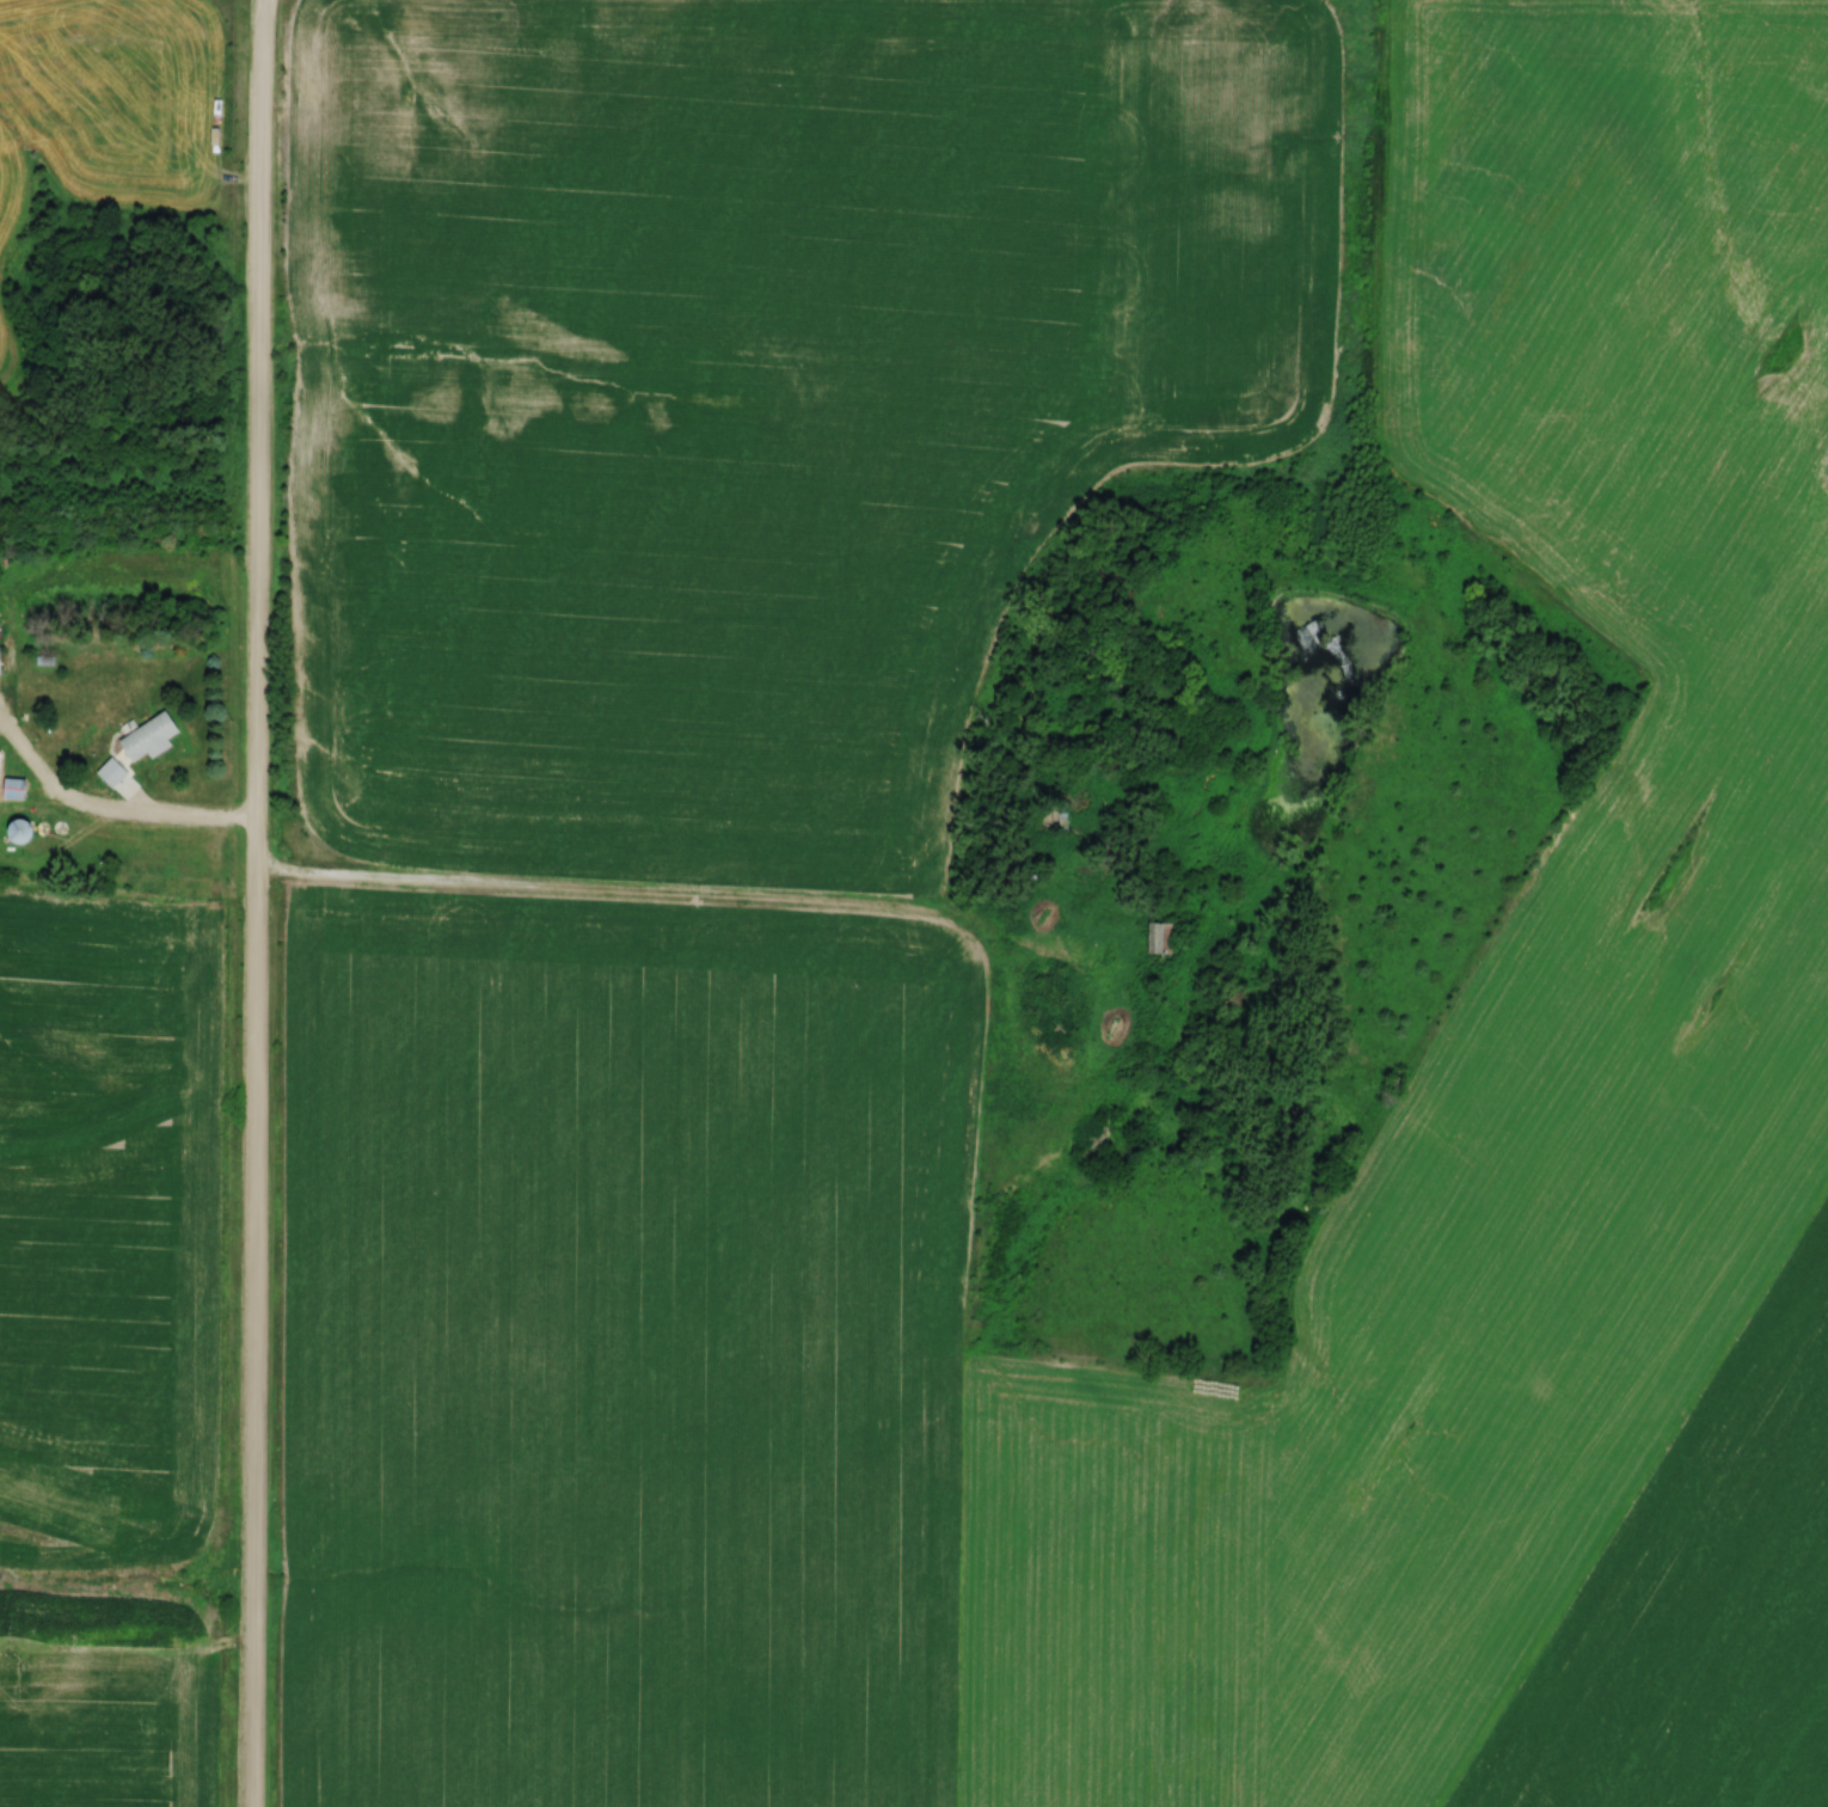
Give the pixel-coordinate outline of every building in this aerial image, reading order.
[(110,788),(131,776),(125,766),(182,733),(169,710),(116,741),(123,753),(98,767),(110,788)] [(22,783),(12,781),(10,795),(20,797),(22,783)] [(1065,823),(1065,800),(1044,800),(1044,823),(1065,823)] [(1146,952),(1171,952),(1171,921),(1146,921),(1146,952)]
